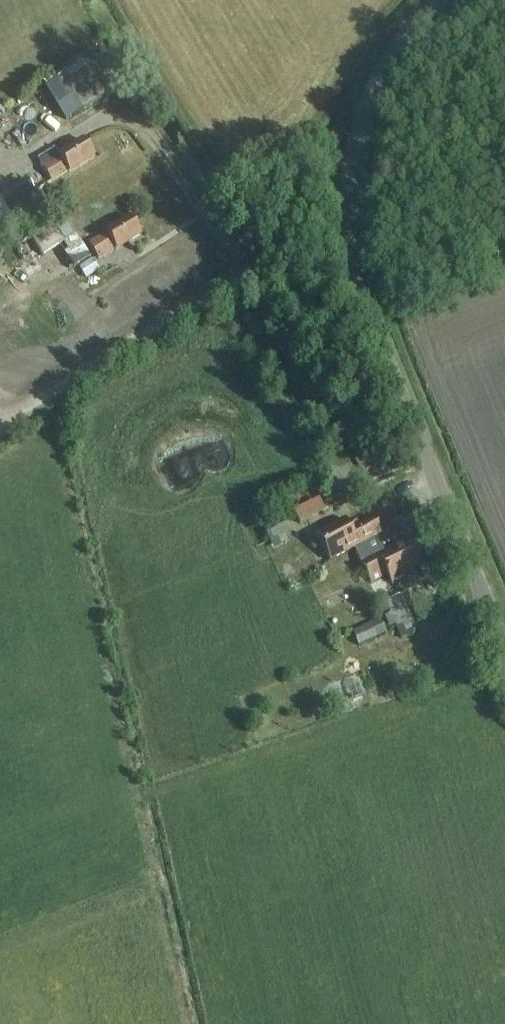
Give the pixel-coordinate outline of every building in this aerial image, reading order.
[(84,67),(46,90),(66,124),(105,100),(84,67)] [(38,159),(52,181),(69,171),(70,172),(94,157),(84,141),(60,156),(55,148),(38,159)] [(6,209),(34,192),(25,178),(0,194),(0,199),(6,209)] [(116,249),(141,234),(131,218),(106,233),(107,234),(90,244),(98,259),(116,248),(116,249)] [(74,237),(63,245),(77,267),(89,259),(74,237)] [(301,521),(327,509),(320,493),(294,505),(301,521)] [(267,524),(274,545),(292,539),(285,518),(267,524)] [(328,560),(382,533),(375,519),(360,526),(357,522),(348,526),(344,520),(315,535),(328,560)] [(407,571),(421,564),(410,542),(401,547),(399,542),(361,561),(371,582),(387,573),(393,583),(409,575),(407,571)] [(411,591),(401,595),(406,606),(416,602),(411,591)] [(386,634),(380,620),(352,633),(360,651),(383,641),(381,636),(386,634)]
